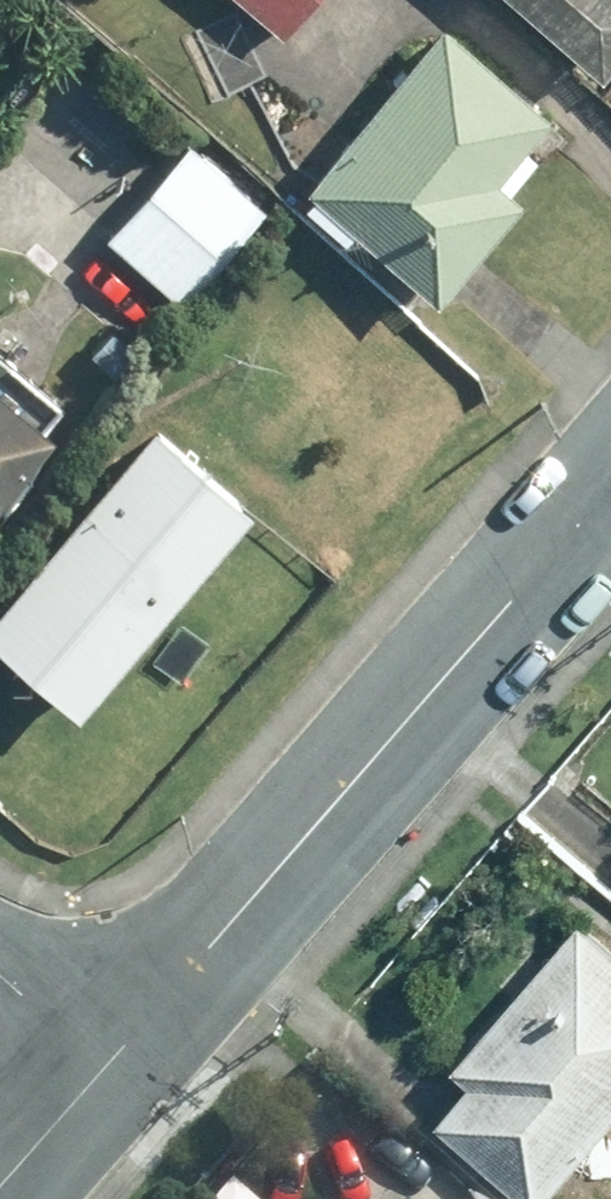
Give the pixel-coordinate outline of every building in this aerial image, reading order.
[(286,25),(308,0),(257,0),(286,25)] [(609,52),(610,50),(610,0),(548,0),(609,52)] [(446,11),(313,171),(447,281),(529,181),(505,161),(555,101),(446,11)] [(192,132),(112,228),(188,291),(268,195),(192,132)] [(4,480),(64,408),(0,355),(0,477),(4,480)] [(0,596),(0,624),(85,697),(257,497),(158,413),(0,596)] [(549,1196),(610,1123),(610,938),(595,924),(441,1104),(549,1196)]
